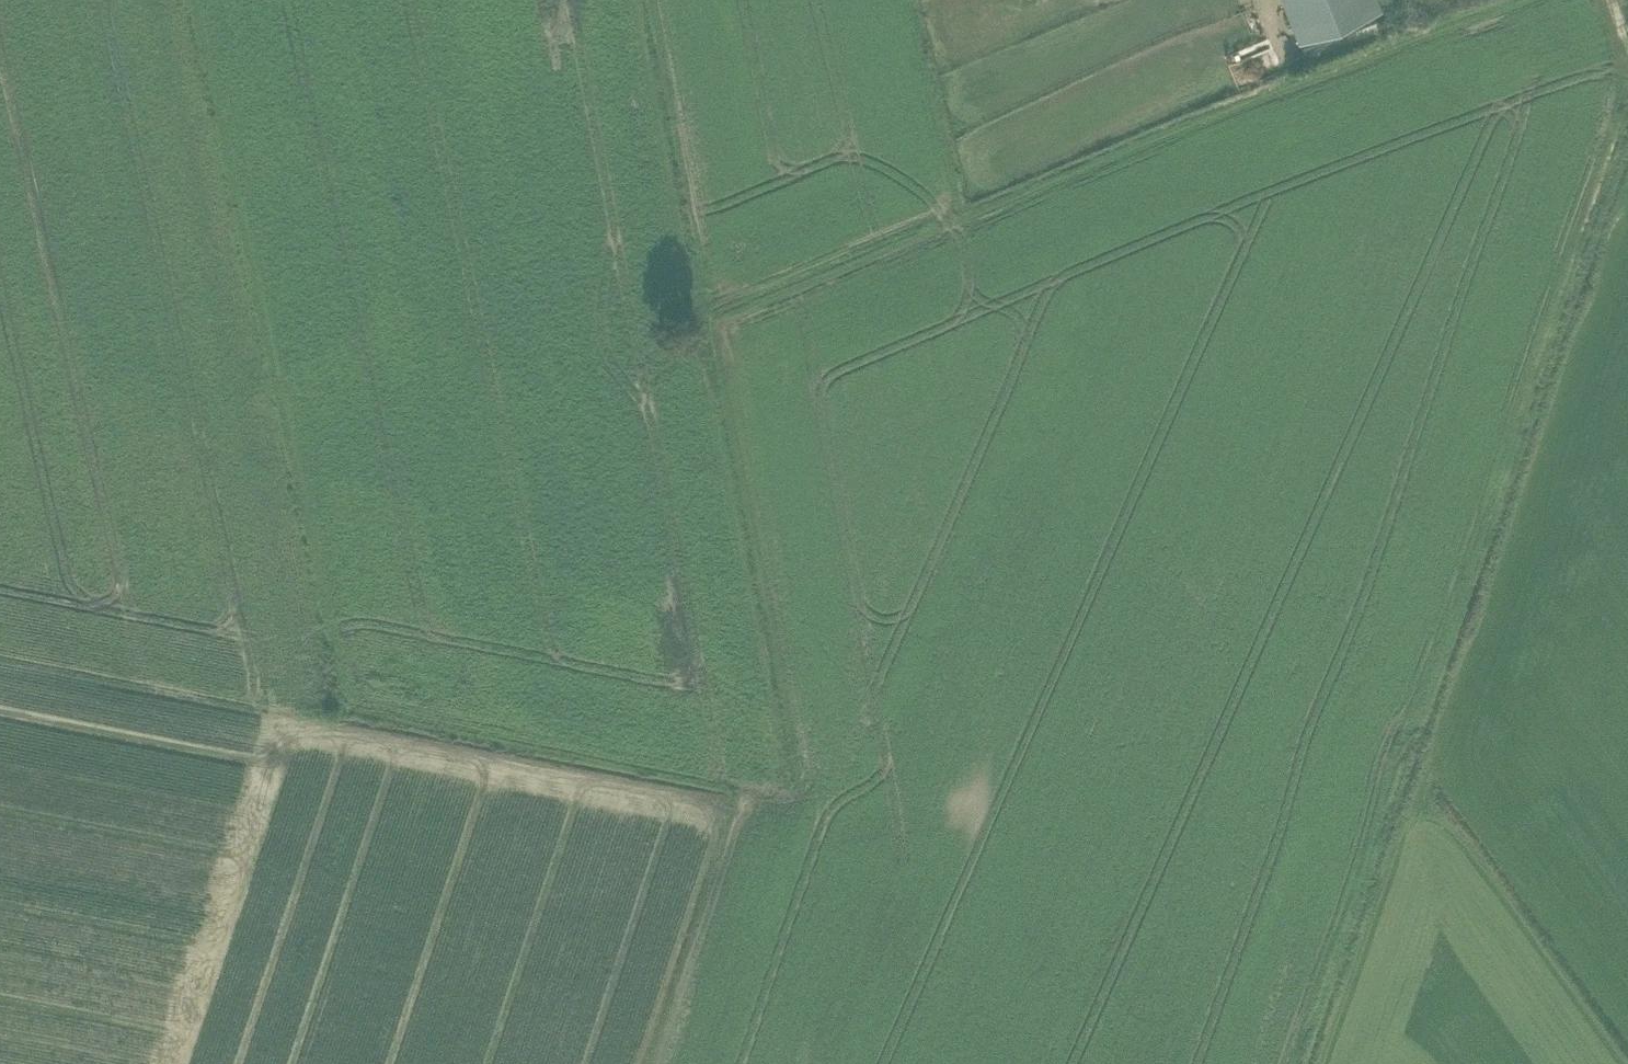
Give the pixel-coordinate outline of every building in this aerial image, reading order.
[(1299,38),(1383,5),(1381,0),(1284,0),(1299,38)]
